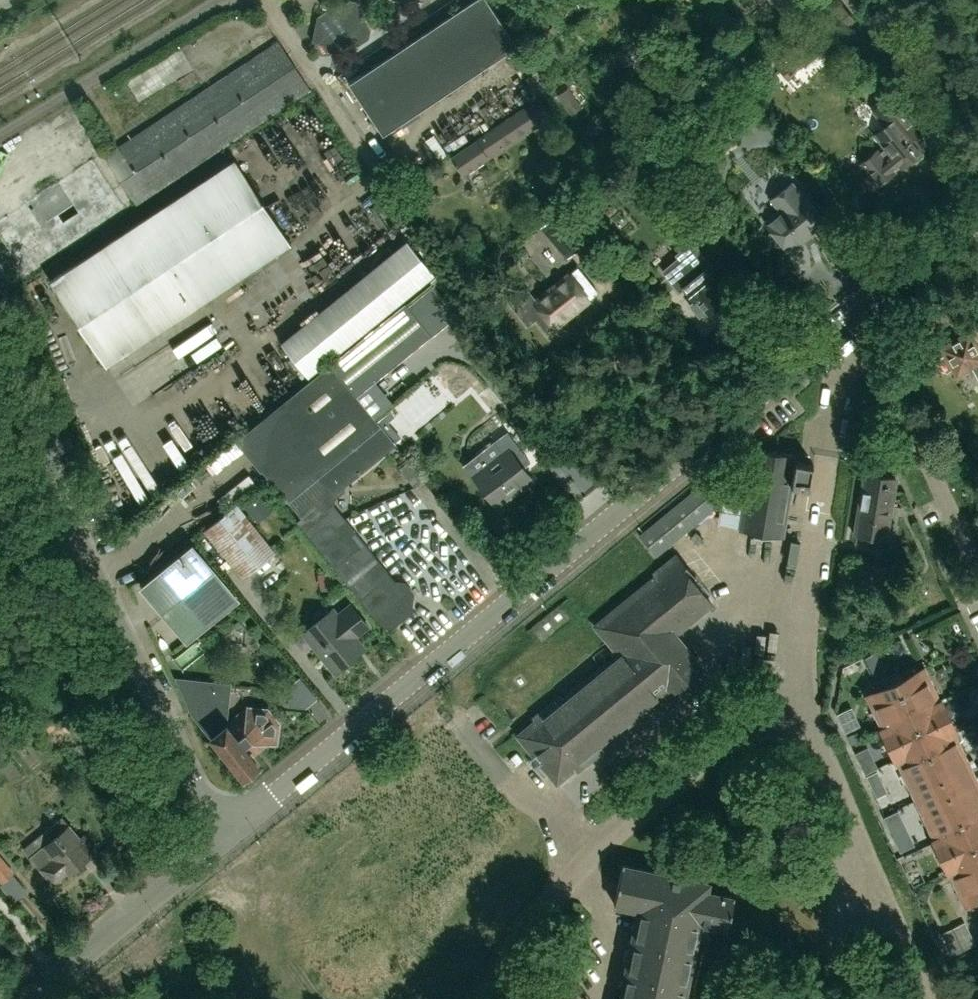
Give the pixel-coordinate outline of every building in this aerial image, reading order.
[(312,42),(324,44),(329,51),(337,53),(350,44),(358,45),(369,38),(370,30),(362,18),(364,10),(358,1),(352,0),(349,0),(336,9),(330,8),(317,17),(312,42)] [(347,82),(382,134),(517,44),(487,0),(471,0),(347,82)] [(580,8),(601,0),(577,0),(580,8)] [(780,8),(791,0),(774,0),(780,8)] [(828,44),(855,20),(839,1),(811,24),(828,44)] [(787,81),(820,53),(805,36),(772,63),(787,81)] [(104,156),(136,205),(311,90),(278,41),(104,156)] [(462,174),(488,158),(550,117),(537,98),(476,139),(450,156),(462,174)] [(895,169),(900,166),(901,167),(923,149),(904,127),(914,120),(896,98),(882,110),(891,120),(874,134),(885,148),(880,152),(877,149),(860,164),(868,174),(863,178),(873,191),(897,172),(895,169)] [(290,243),(235,158),(49,280),(105,365),(290,243)] [(800,192),(792,182),(770,199),(778,209),(764,221),(789,252),(827,222),(801,191),(800,192)] [(689,230),(715,262),(732,248),(718,231),(715,233),(704,218),(689,230)] [(593,235),(610,251),(621,240),(604,223),(593,235)] [(551,240),(567,259),(585,244),(568,225),(551,240)] [(679,292),(684,288),(694,300),(689,304),(699,316),(706,310),(708,313),(722,301),(721,299),(727,294),(718,283),(719,283),(707,269),(712,265),(692,240),(674,254),(677,258),(661,271),(679,292)] [(434,275),(406,241),(280,342),(308,377),(434,275)] [(315,241),(302,249),(310,262),(323,254),(315,241)] [(525,285),(507,300),(527,325),(535,319),(546,333),(597,292),(577,267),(553,287),(560,295),(552,302),(545,293),(537,299),(525,285)] [(368,333),(331,362),(358,395),(403,358),(431,335),(418,319),(404,303),(368,333)] [(964,335),(952,342),(948,342),(944,344),(944,346),(940,349),(944,355),(936,360),(936,364),(939,370),(943,372),(950,368),(954,373),(967,365),(976,380),(977,378),(977,358),(964,335)] [(395,442),(358,395),(331,362),(238,438),(263,469),(262,470),(300,518),(296,521),(378,623),(391,624),(409,610),(411,594),(403,584),(393,583),(331,506),(333,492),(395,442)] [(452,371),(449,375),(450,381),(455,384),(461,383),(464,378),(463,373),(458,369),(452,371)] [(118,404),(102,421),(119,436),(126,429),(134,437),(127,445),(143,459),(151,451),(164,463),(189,436),(140,390),(133,398),(143,407),(133,418),(118,404)] [(507,450),(473,475),(497,506),(531,480),(516,460),(524,454),(511,438),(503,445),(507,450)] [(755,448),(741,530),(781,537),(790,484),(809,488),(813,464),(789,460),(790,454),(755,448)] [(739,487),(722,467),(639,535),(655,556),(739,487)] [(405,477),(414,488),(424,481),(415,469),(405,477)] [(860,516),(857,534),(887,539),(898,478),(867,473),(862,507),(856,506),(855,515),(860,516)] [(255,517),(266,508),(258,497),(246,507),(255,517)] [(203,530),(243,579),(275,552),(236,504),(203,530)] [(142,586),(141,586),(183,638),(233,598),(233,597),(192,546),(191,546),(141,585),(142,586)] [(518,734),(517,735),(557,784),(558,783),(557,782),(575,767),(578,771),(604,749),(601,746),(669,689),(673,693),(703,668),(702,667),(701,668),(673,634),(711,603),(691,579),(694,577),(676,556),(654,574),(656,576),(595,626),(618,653),(562,699),(560,696),(533,717),(536,721),(519,735),(518,734)] [(355,636),(368,625),(351,603),(337,614),(332,608),(302,632),(334,672),(364,648),(355,636)] [(862,657),(874,682),(888,675),(876,651),(862,657)] [(868,694),(884,728),(880,731),(894,760),(898,758),(936,840),(932,842),(946,872),(950,870),(966,904),(977,899),(977,788),(952,733),(956,731),(942,701),(938,703),(922,669),(868,694)] [(290,684),(287,706),(305,707),(317,698),(300,676),(290,684)] [(242,775),(256,764),(246,752),(261,741),(274,743),(275,743),(276,743),(276,742),(276,741),(278,725),(278,724),(277,722),(268,710),(267,709),(265,709),(249,707),(248,706),(248,707),(247,707),(247,708),(248,708),(247,715),(229,729),(227,726),(228,726),(227,724),(227,725),(227,724),(226,725),(225,724),(229,685),(178,680),(193,715),(211,735),(212,736),(211,737),(211,738),(212,737),(222,749),(221,750),(222,751),(223,750),(232,762),(231,762),(232,763),(233,763),(242,775)] [(845,732),(859,725),(850,707),(836,714),(845,732)] [(884,817),(889,829),(904,822),(898,810),(884,817)] [(87,831),(79,837),(69,825),(62,817),(24,848),(30,857),(52,884),(68,871),(68,872),(89,855),(86,852),(97,844),(87,831)] [(0,856),(0,881),(1,882),(13,872),(0,856)] [(699,921),(727,927),(734,897),(706,891),(708,882),(622,864),(613,903),(638,909),(619,998),(683,998),(699,921)]
